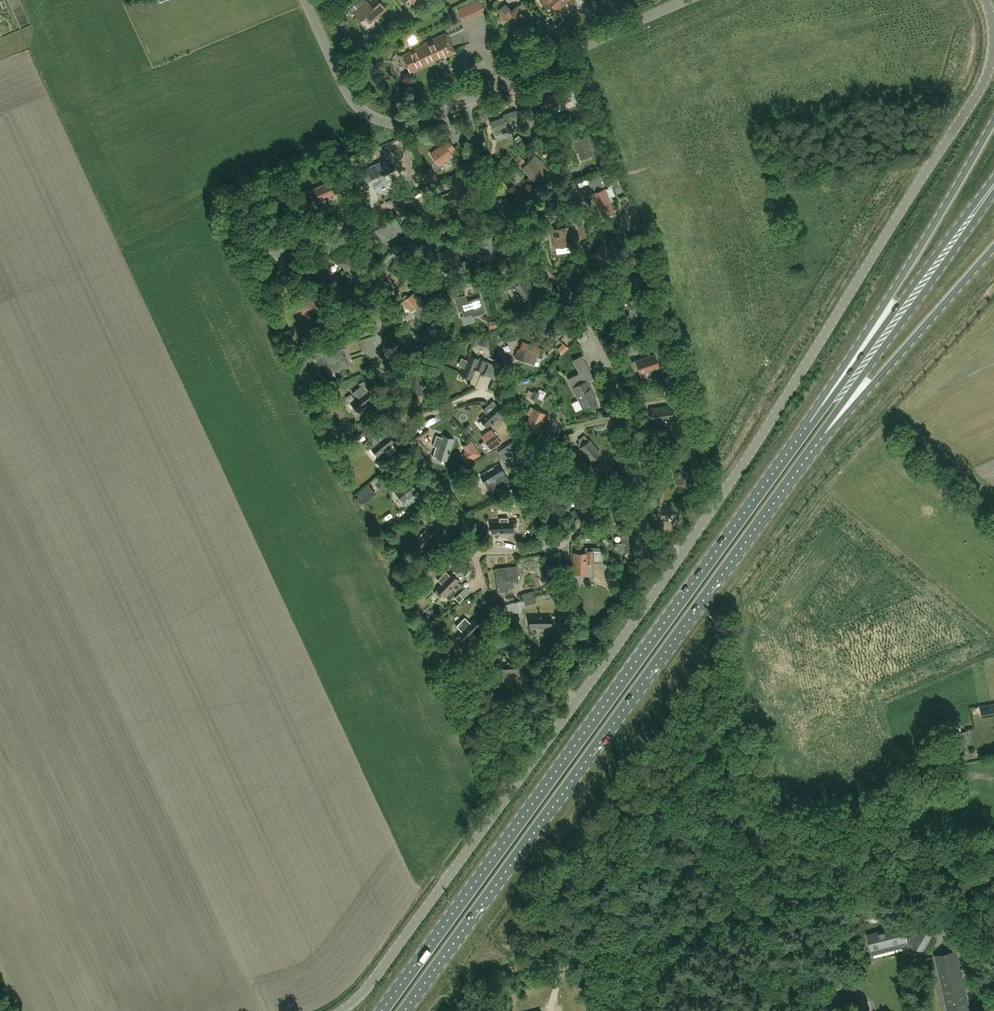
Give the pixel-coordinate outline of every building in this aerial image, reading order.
[(468,4),(474,15),(485,10),(480,0),(476,0),(468,4)] [(569,0),(541,0),(540,1),(546,8),(551,4),(556,11),(569,0)] [(357,10),(354,5),(347,10),(351,15),(354,12),(354,13),(360,20),(364,16),(370,23),(386,9),(380,2),(373,8),(367,1),(357,10)] [(517,5),(511,11),(505,4),(498,10),(511,26),(518,20),(522,25),(529,19),(533,15),(530,12),(526,15),(517,5)] [(455,51),(446,32),(425,43),(425,44),(403,55),(410,70),(423,64),(424,62),(436,56),(439,57),(443,55),(443,54),(445,53),(447,55),(455,51)] [(571,103),(570,100),(565,89),(543,98),(546,105),(550,104),(551,106),(562,101),(564,106),(571,103)] [(504,117),(490,122),(495,135),(513,128),(511,122),(519,119),(515,110),(503,115),(504,117)] [(572,142),(576,152),(578,151),(581,159),(593,154),(586,137),(572,142)] [(450,152),(455,149),(448,140),(430,153),(439,166),(453,156),(450,152)] [(536,155),(521,168),(537,185),(551,172),(544,164),(541,166),(537,161),(540,159),(536,155)] [(383,161),(365,168),(370,180),(388,173),(383,161)] [(518,169),(510,162),(502,170),(510,178),(518,169)] [(334,194),(328,182),(310,191),(315,203),(334,194)] [(605,189),(592,194),(594,200),(595,199),(602,217),(614,212),(605,189)] [(432,197),(437,211),(458,203),(453,190),(432,197)] [(373,232),(370,226),(364,230),(370,239),(375,236),(379,244),(402,230),(396,219),(373,232)] [(569,244),(567,229),(553,231),(555,246),(569,244)] [(496,251),(495,248),(498,248),(495,239),(493,240),(491,236),(481,239),(482,241),(478,242),(481,252),(485,250),(486,254),(496,251)] [(277,240),(278,242),(267,244),(269,257),(293,253),(291,238),(277,240)] [(602,243),(596,250),(591,257),(606,270),(618,256),(602,243)] [(435,254),(439,267),(459,260),(454,247),(435,254)] [(562,259),(572,258),(570,247),(560,248),(562,259)] [(336,250),(331,259),(346,268),(348,265),(354,269),(358,261),(353,257),(351,260),(336,250)] [(506,261),(504,255),(496,257),(498,263),(506,261)] [(465,259),(457,262),(461,272),(469,269),(465,259)] [(523,300),(535,293),(526,277),(522,279),(520,274),(511,279),(514,284),(510,286),(519,303),(523,300)] [(295,303),(296,308),(300,307),(302,315),(321,310),(317,294),(303,297),(304,301),(295,303)] [(648,304),(638,294),(631,301),(632,302),(630,303),(631,304),(625,309),(632,316),(636,320),(644,313),(641,310),(648,304)] [(423,303),(419,306),(411,295),(403,301),(411,312),(417,308),(419,310),(416,312),(421,317),(429,310),(423,303)] [(464,295),(454,298),(458,311),(461,310),(463,316),(471,314),(472,317),(484,313),(479,298),(466,302),(464,295)] [(544,349),(540,347),(522,341),(519,349),(520,350),(517,357),(532,363),(535,355),(541,357),(544,349)] [(326,373),(348,366),(347,365),(346,366),(344,358),(348,356),(345,347),(323,354),(326,363),(324,363),(326,372),(325,372),(326,373)] [(570,348),(563,354),(567,359),(574,353),(570,348)] [(512,354),(505,351),(500,363),(509,368),(514,358),(511,357),(512,354)] [(458,365),(463,367),(460,375),(471,380),(476,369),(481,371),(485,362),(468,355),(466,360),(461,357),(458,365)] [(655,355),(630,363),(634,375),(659,367),(655,355)] [(573,361),(579,373),(568,379),(582,407),(597,400),(587,380),(593,377),(582,356),(573,361)] [(409,394),(421,394),(421,372),(409,372),(409,394)] [(314,392),(310,384),(303,388),(307,396),(314,392)] [(357,398),(351,403),(359,412),(375,398),(368,389),(367,389),(363,384),(352,392),(357,398)] [(533,393),(527,390),(526,395),(531,397),(530,399),(536,401),(537,398),(542,401),(543,399),(547,402),(549,398),(545,396),(546,393),(539,390),(538,393),(534,391),(533,393)] [(671,398),(672,406),(684,404),(683,397),(671,398)] [(479,419),(487,427),(503,412),(493,401),(483,410),(485,412),(479,419)] [(670,406),(651,409),(653,421),(671,418),(672,421),(679,420),(678,410),(671,411),(670,406)] [(380,414),(374,407),(362,416),(368,423),(380,414)] [(533,408),(533,409),(530,408),(527,415),(529,416),(525,425),(538,431),(546,414),(533,408)] [(490,428),(480,435),(485,442),(483,443),(489,451),(500,443),(493,433),(490,428)] [(426,444),(435,437),(432,432),(423,439),(426,444)] [(355,445),(365,440),(362,434),(352,440),(355,445)] [(378,457),(394,444),(386,435),(385,436),(383,434),(375,440),(372,437),(362,445),(367,451),(370,448),(378,457)] [(436,457),(436,456),(447,460),(454,439),(442,435),(442,436),(436,435),(433,446),(435,447),(432,456),(436,457)] [(580,442),(579,443),(577,444),(583,451),(585,450),(593,460),(600,454),(589,440),(584,435),(578,440),(580,442)] [(336,457),(344,454),(340,445),(333,448),(336,457)] [(498,463),(479,475),(488,488),(493,485),(495,488),(508,480),(498,463)] [(691,466),(679,463),(675,482),(688,484),(690,471),(691,472),(691,470),(690,470),(691,466)] [(374,483),(380,490),(393,480),(387,472),(374,483)] [(400,498),(402,500),(416,488),(408,479),(394,491),(400,498)] [(375,488),(363,497),(367,504),(380,494),(375,488)] [(558,499),(547,509),(557,519),(568,509),(558,499)] [(517,520),(508,520),(508,517),(499,518),(499,521),(491,521),(491,533),(513,532),(513,529),(517,528),(517,520)] [(429,541),(431,542),(438,535),(429,526),(414,542),(423,550),(429,543),(428,542),(429,541)] [(621,540),(622,542),(616,543),(618,552),(624,551),(624,552),(636,550),(634,539),(636,539),(635,533),(619,536),(620,541),(621,540)] [(431,545),(423,554),(427,558),(436,550),(431,545)] [(585,549),(585,553),(573,553),(573,572),(587,572),(587,562),(594,562),(594,561),(601,561),(601,550),(594,550),(594,549),(585,549)] [(543,581),(551,580),(549,563),(541,564),(543,581)] [(514,587),(513,582),(518,582),(517,566),(495,568),(497,591),(509,590),(509,588),(514,587)] [(452,570),(449,574),(446,570),(437,579),(440,583),(435,588),(437,589),(434,593),(439,598),(442,595),(444,596),(445,595),(447,597),(453,591),(451,589),(458,582),(455,578),(458,576),(452,570)] [(407,591),(413,584),(408,580),(402,587),(407,591)] [(544,588),(543,581),(531,583),(531,590),(544,588)] [(469,602),(476,596),(470,590),(463,596),(469,602)] [(522,594),(523,599),(535,597),(533,591),(522,594)] [(463,598),(459,594),(455,598),(459,602),(463,598)] [(536,602),(535,597),(523,599),(523,600),(524,605),(536,602)] [(551,615),(529,615),(530,628),(552,627),(551,615)] [(456,626),(460,631),(457,634),(466,643),(481,627),(472,618),(469,622),(464,617),(456,626)] [(497,661),(497,673),(503,673),(503,681),(512,681),(511,672),(517,672),(517,660),(497,661)] [(978,717),(993,713),(993,712),(992,705),(976,708),(978,717)] [(962,744),(970,742),(967,730),(947,736),(952,757),(964,753),(962,744)] [(867,934),(872,954),(903,946),(919,956),(932,934),(922,929),(919,934),(912,930),(904,932),(902,925),(867,934)] [(944,994),(947,1010),(956,1010),(968,1008),(954,949),(937,953),(934,953),(938,968),(944,994)]
